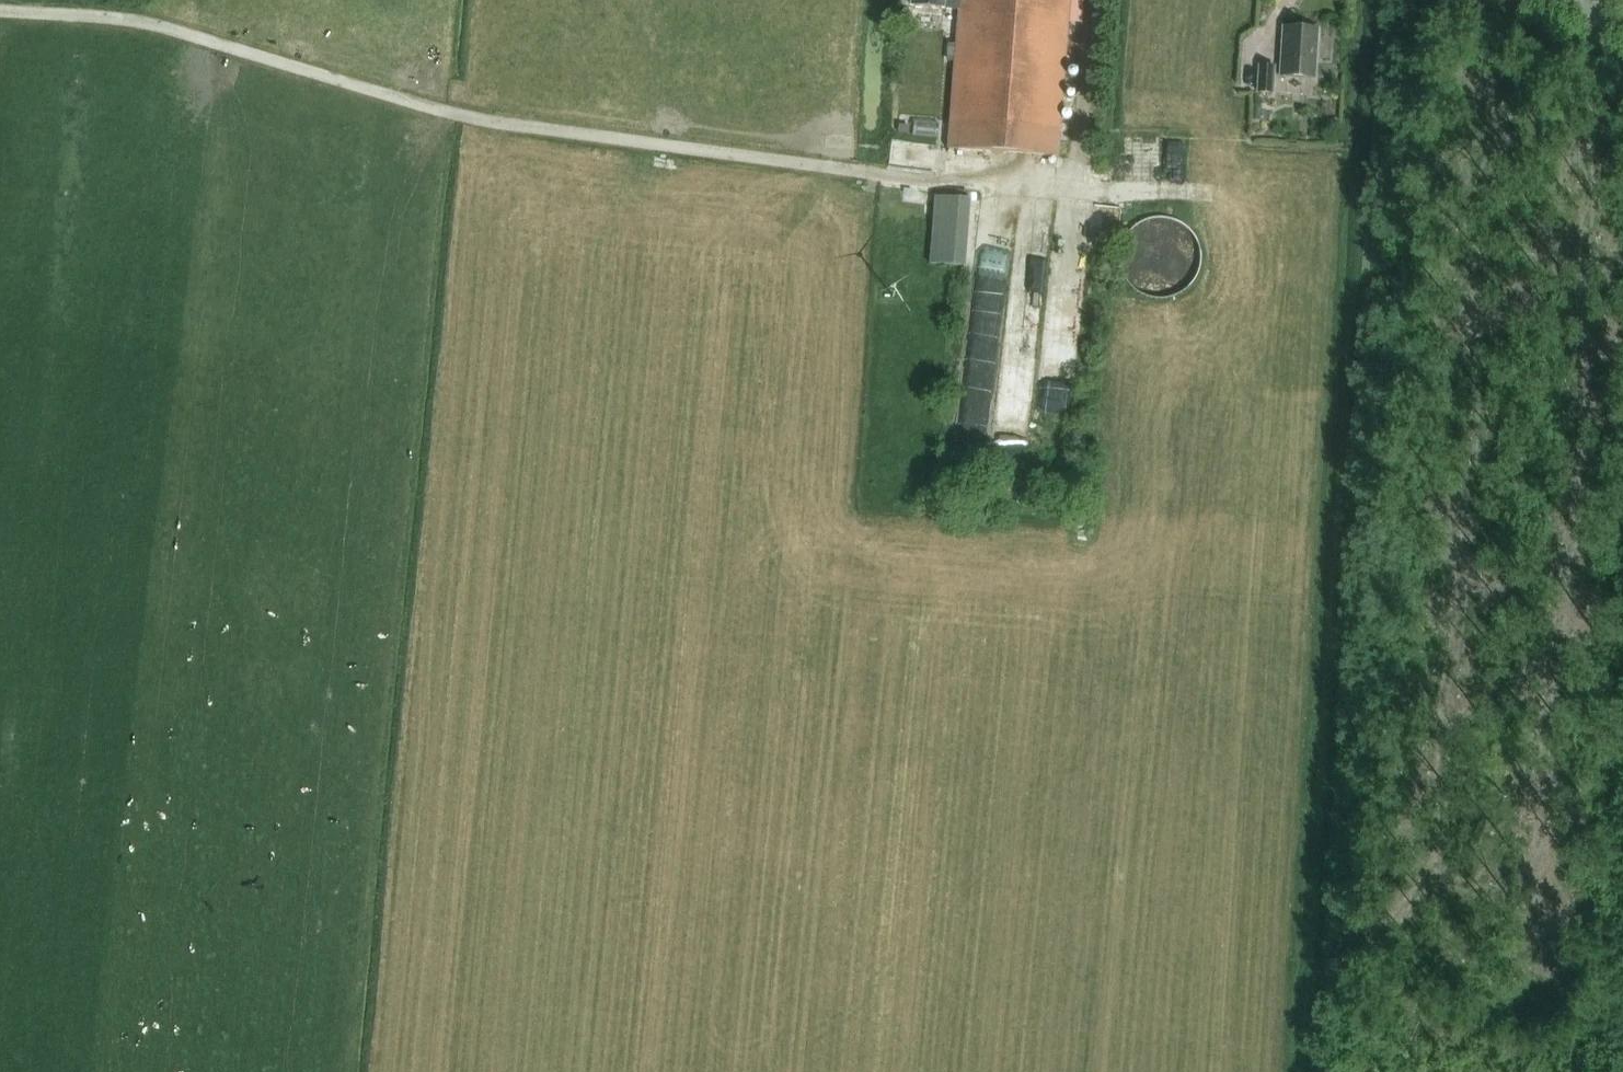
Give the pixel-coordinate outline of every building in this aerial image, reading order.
[(1069,0),(910,0),(910,7),(959,11),(948,149),(1057,157),(1069,0)] [(1312,28),(1312,26),(1301,25),(1301,28),(1283,26),(1280,76),(1314,78),(1318,29),(1312,28)] [(1257,90),(1257,93),(1275,94),(1276,65),(1259,64),(1258,66),(1257,90)] [(899,124),(899,132),(910,133),(910,125),(899,124)] [(959,263),(966,195),(932,191),(925,260),(959,263)] [(1122,255),(1122,261),(1123,268),(1125,274),(1128,280),(1132,286),(1137,290),(1142,294),(1148,297),(1154,299),(1161,300),(1168,300),(1174,298),(1181,296),(1186,293),(1192,288),(1196,283),(1200,278),(1202,272),(1204,265),(1205,259),(1204,252),(1203,245),(1200,239),(1196,234),(1192,228),(1187,224),(1181,221),(1175,218),(1168,217),(1162,217),(1155,217),(1149,219),(1143,222),(1137,226),(1132,230),(1128,236),(1125,242),(1123,248),(1122,255)] [(1000,451),(1024,453),(1027,416),(1002,414),(1000,451)]
